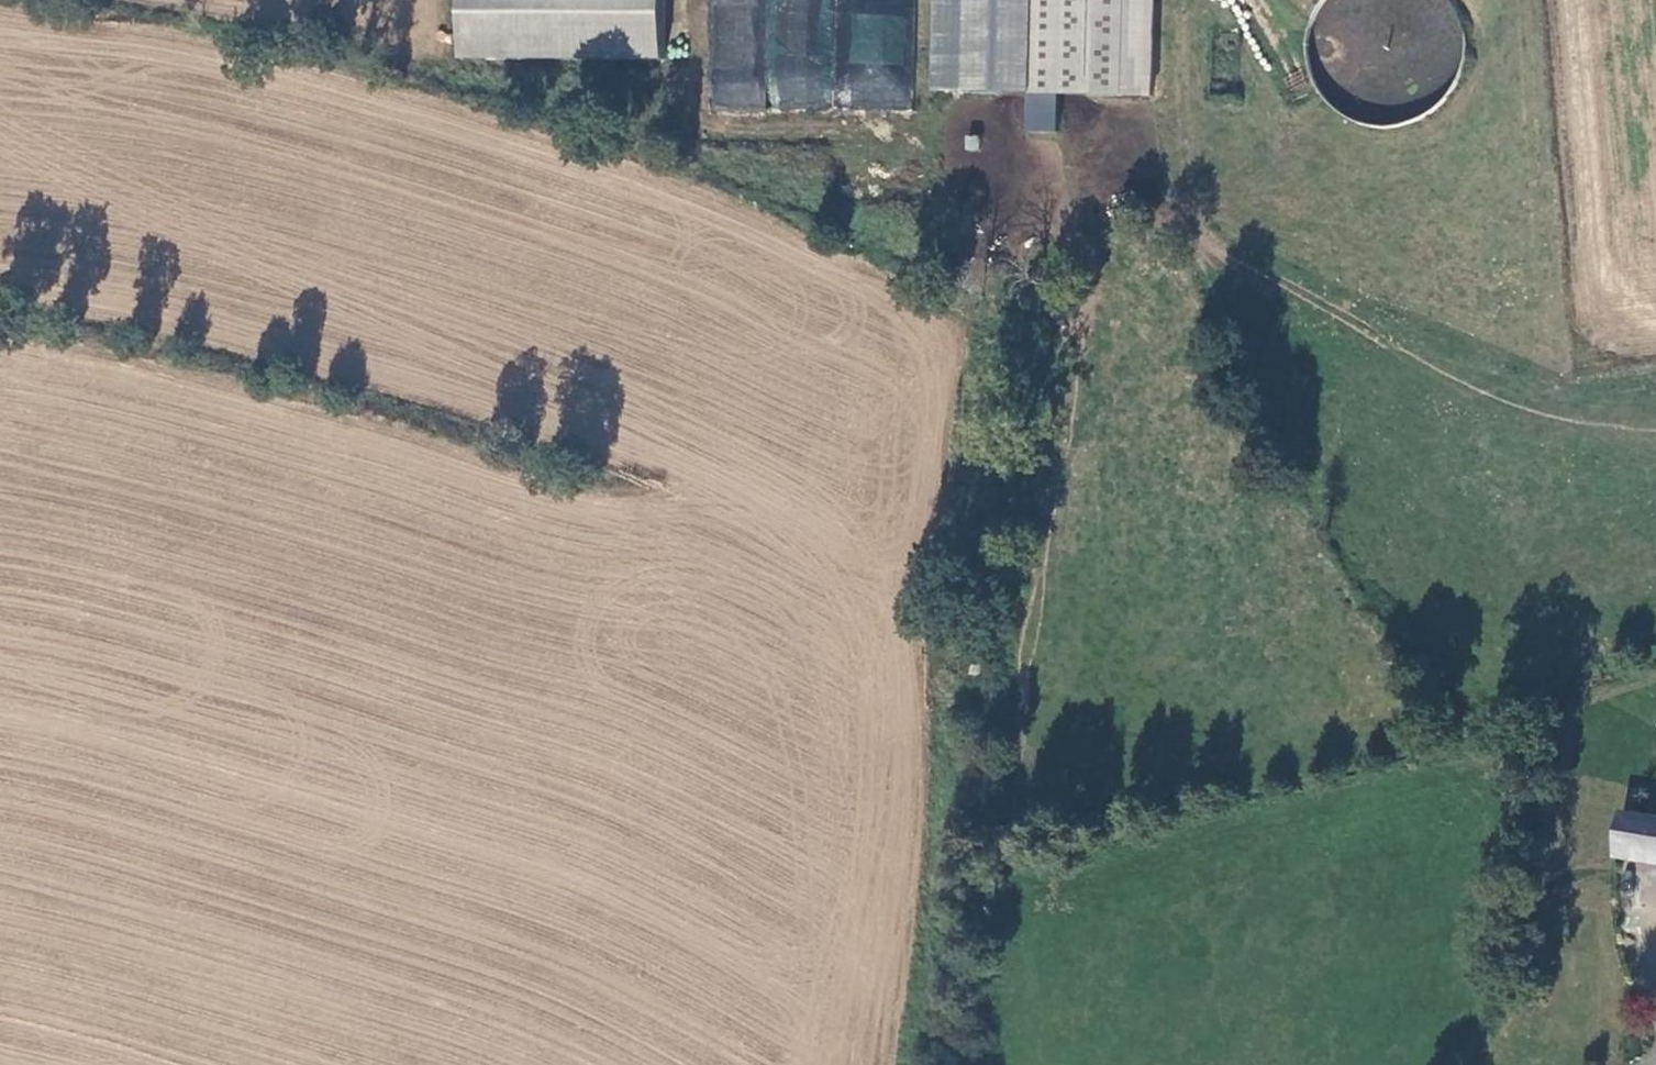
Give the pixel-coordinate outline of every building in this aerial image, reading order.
[(453,57),(655,60),(656,0),(454,0),(453,57)] [(912,110),(914,0),(711,0),(709,105),(768,106),(768,107),(912,110)] [(928,90),(1143,98),(1148,0),(932,0),(928,90)] [(1321,86),(1326,85),(1329,124),(1378,121),(1380,139),(1399,138),(1398,118),(1462,114),(1453,0),(1315,0),(1321,86)] [(1655,867),(1655,820),(1618,813),(1610,859),(1655,867)]
